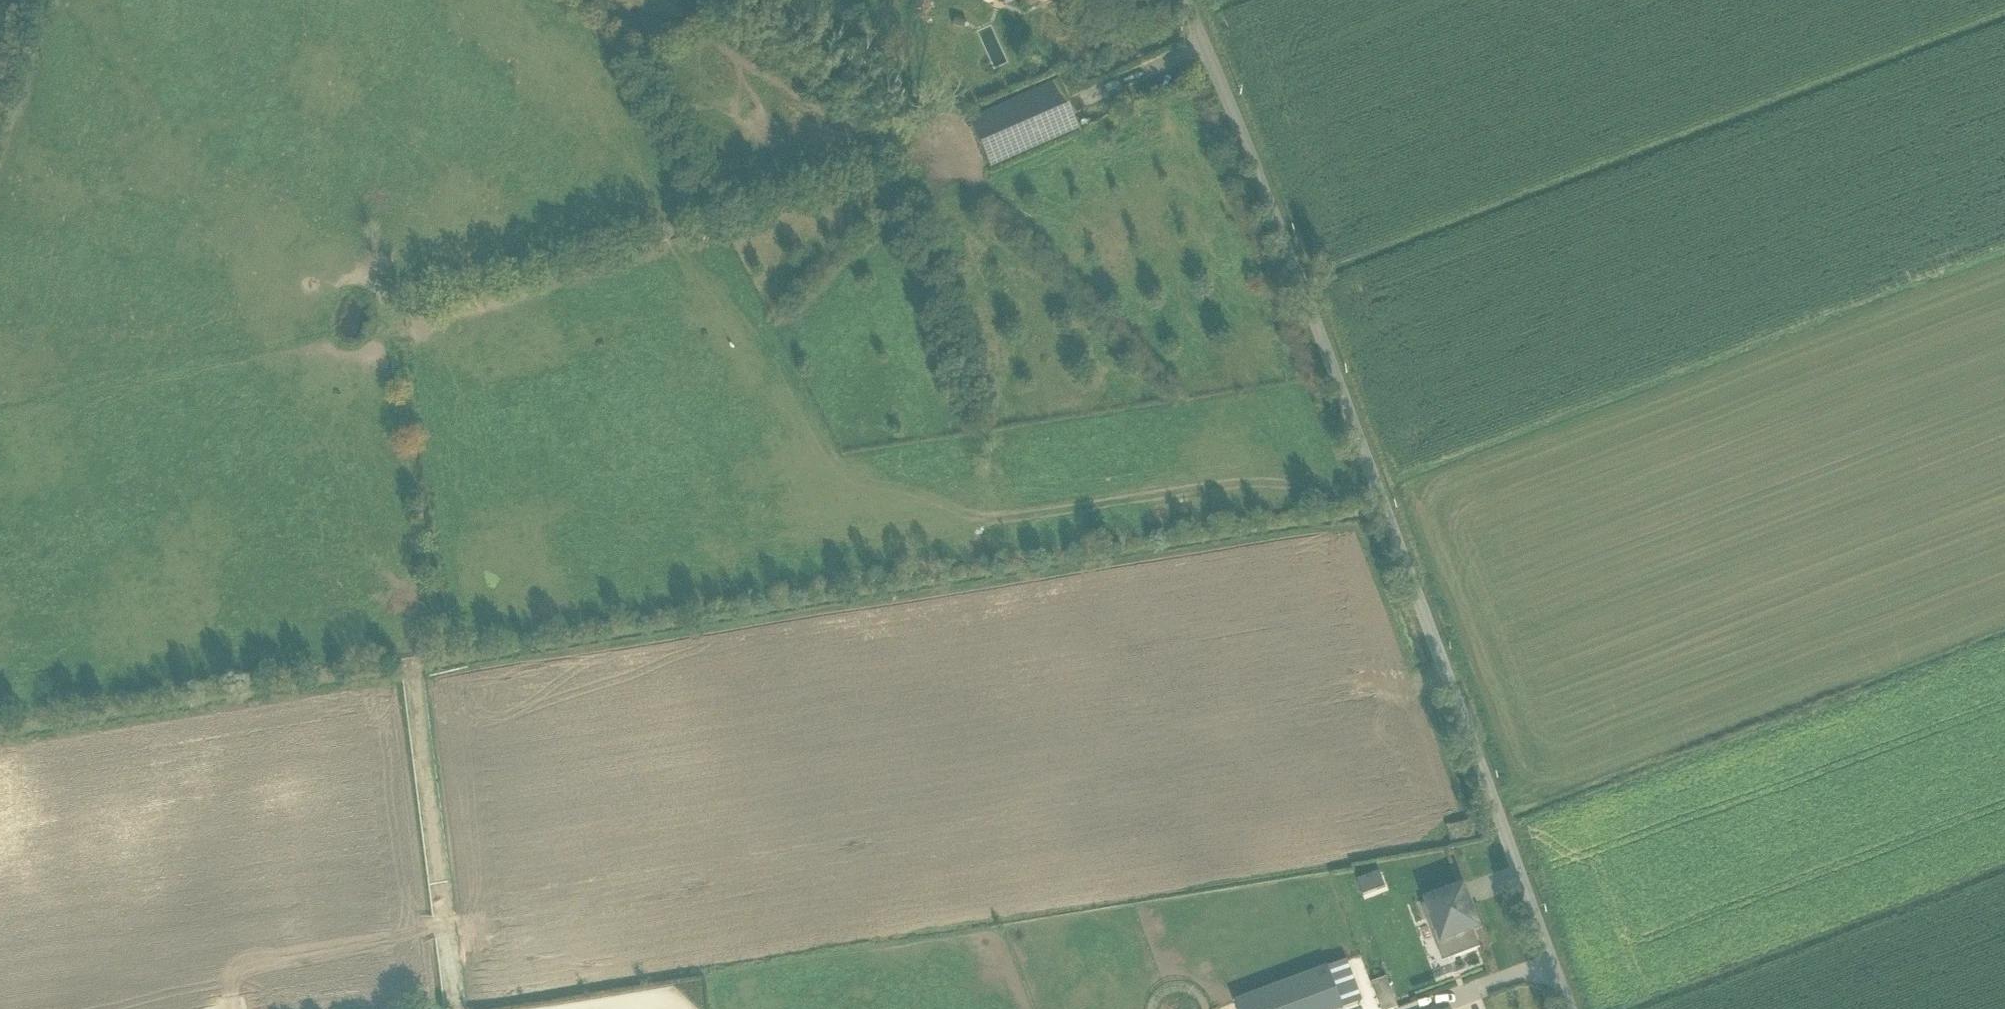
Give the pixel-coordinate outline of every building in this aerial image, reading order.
[(1044,83),(960,118),(977,161),(1062,125),(1044,83)] [(1442,962),(1478,949),(1472,932),(1479,929),(1462,883),(1419,899),(1442,962)] [(1261,1008),(1371,1008),(1357,965),(1257,995),(1261,1008)]
